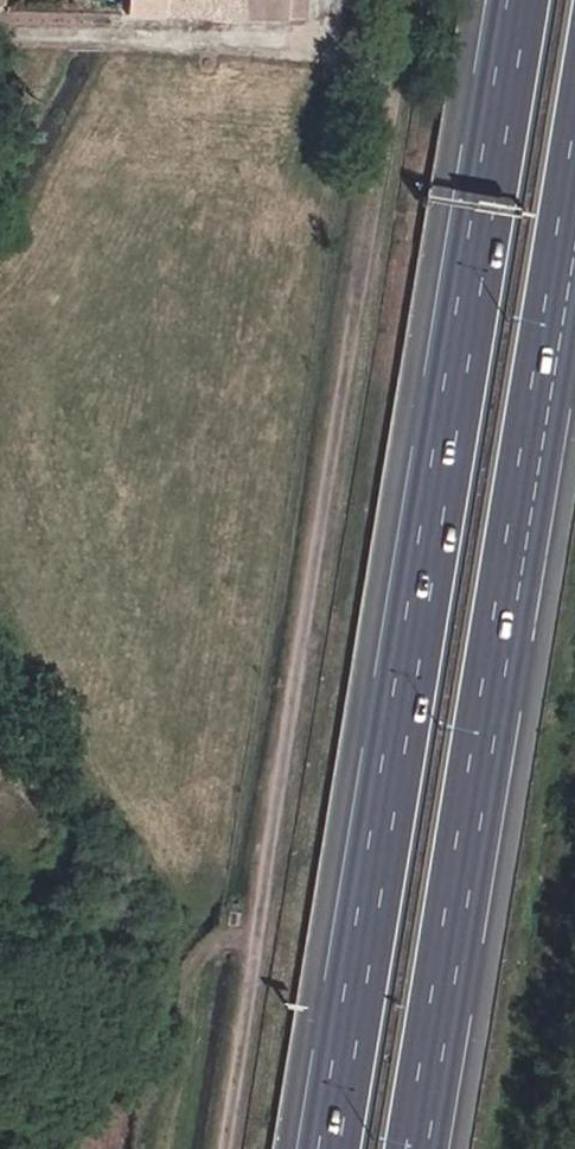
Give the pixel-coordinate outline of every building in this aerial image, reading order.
[(139,4),(296,8),(296,0),(139,0),(139,4)]
